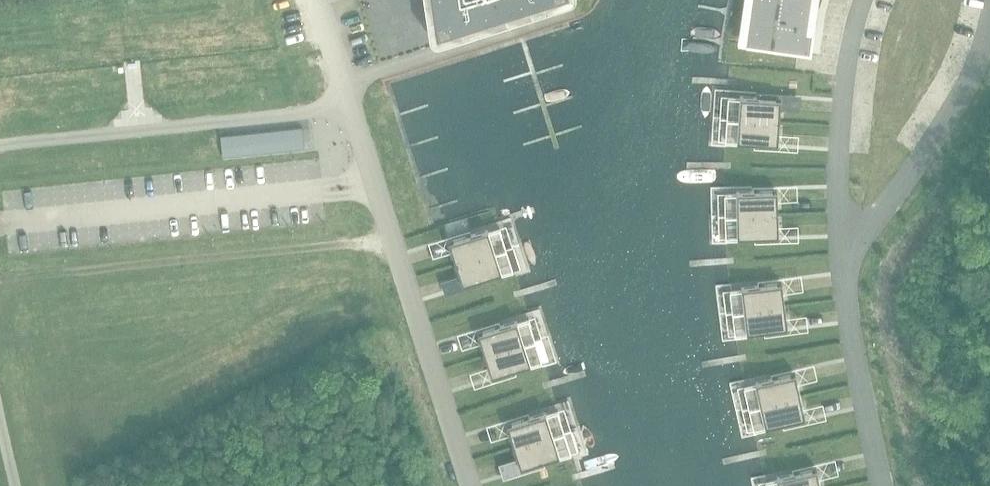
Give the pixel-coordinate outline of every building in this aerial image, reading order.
[(437,33),(439,34),(472,24),(534,4),(546,0),(432,0),(437,33)] [(738,40),(773,45),(773,44),(793,47),(795,36),(796,35),(795,35),(799,19),(803,20),(805,13),(805,14),(807,6),(803,5),(804,0),(740,0),(739,4),(746,6),(741,25),(738,40)] [(379,14),(367,14),(369,47),(382,46),(379,14)] [(188,69),(171,69),(171,88),(188,87),(188,69)] [(125,88),(145,88),(144,78),(125,79),(125,88)] [(38,100),(50,101),(53,83),(41,81),(38,100)] [(729,96),(727,118),(779,121),(781,98),(740,96),(740,97),(729,96)] [(9,123),(32,120),(30,109),(7,113),(9,123)] [(727,118),(726,140),(737,141),(778,144),(779,121),(727,118)] [(302,127),(220,135),(223,156),(304,148),(302,127)] [(736,192),(725,193),(726,215),(778,213),(777,190),(736,192)] [(778,213),(726,215),(726,237),(737,236),(737,237),(778,236),(778,213)] [(488,229),(449,241),(456,263),(506,247),(499,226),(488,229)] [(506,247),(456,263),(463,285),(502,272),(502,271),(513,268),(506,247)] [(741,288),(730,289),(733,311),(785,305),(782,282),(741,287),(741,288)] [(785,305),(733,311),(735,333),(747,332),(787,327),(785,305)] [(517,320),(478,333),(485,354),(535,338),(528,317),(517,321),(517,320)] [(535,338),(485,354),(492,376),(531,364),(531,363),(542,359),(535,338)] [(755,383),(744,386),(749,407),(800,395),(795,373),(755,382),(755,383)] [(800,395),(749,407),(754,428),(765,426),(765,427),(805,418),(800,395)] [(546,411),(507,424),(514,446),(564,429),(557,408),(546,411)] [(564,429),(514,446),(521,468),(560,455),(560,454),(571,451),(564,429)] [(766,480),(767,485),(821,485),(816,468),(776,477),(777,478),(766,480)]
